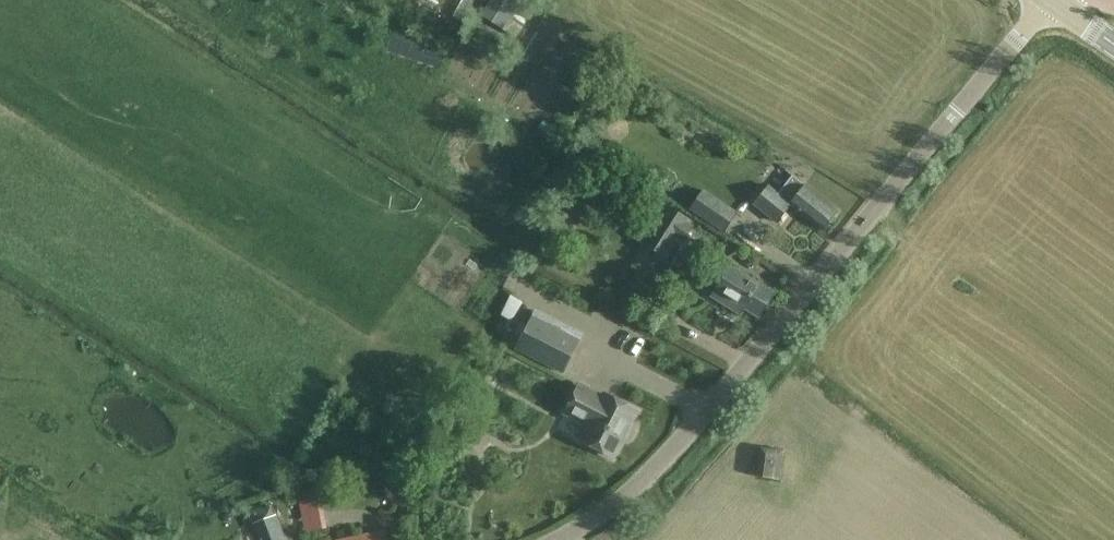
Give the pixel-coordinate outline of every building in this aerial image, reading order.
[(481,16),(502,30),(521,0),(491,0),(481,16)] [(423,47),(390,34),(385,47),(418,61),(423,47)] [(837,212),(805,186),(804,186),(793,177),(778,195),(768,187),(754,204),(760,209),(777,222),(790,205),(822,230),(837,212)] [(702,190),(700,194),(690,209),(725,232),(737,213),(702,190)] [(666,205),(643,242),(669,258),(679,242),(683,245),(693,228),(687,224),(690,219),(666,205)] [(701,227),(688,249),(700,256),(704,249),(715,256),(724,241),(701,227)] [(732,266),(729,269),(718,262),(710,274),(721,282),(712,295),(722,301),(740,314),(744,307),(759,317),(774,294),(732,266)] [(533,315),(515,350),(563,374),(581,340),(533,315)] [(579,382),(563,414),(586,426),(578,441),(615,460),(626,439),(628,440),(635,424),(634,424),(641,410),(603,390),(601,393),(579,382)] [(793,450),(763,446),(759,480),(789,484),(793,450)] [(305,535),(327,530),(321,497),(298,503),(305,535)] [(251,513),(261,539),(284,539),(272,506),(251,513)]
